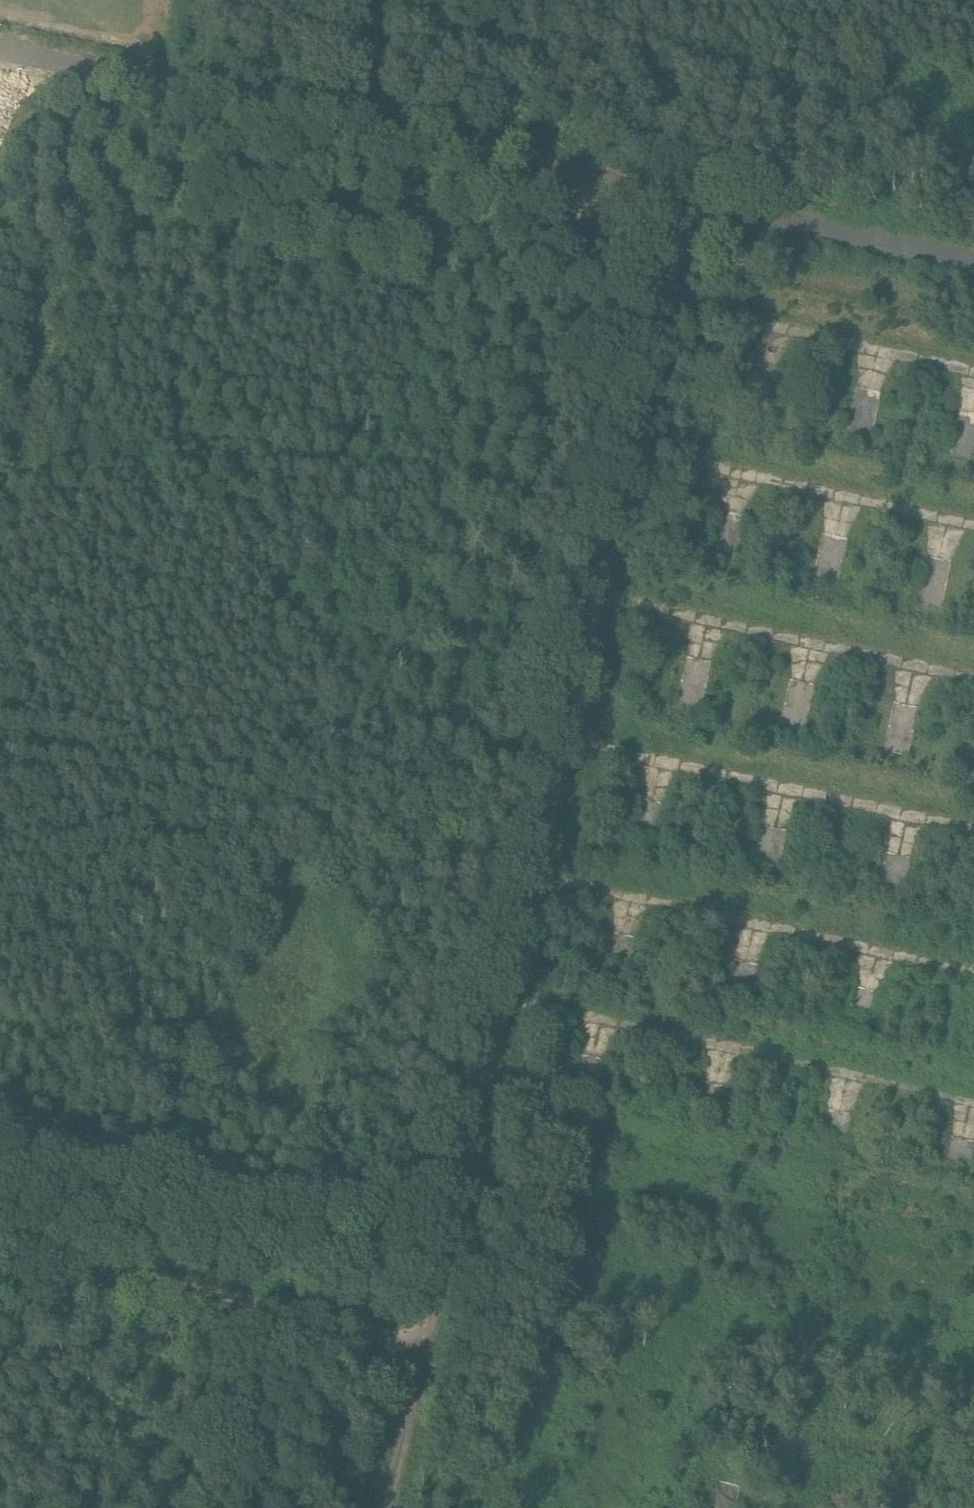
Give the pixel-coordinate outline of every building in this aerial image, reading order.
[(846,430),(874,437),(886,388),(858,381),(846,430)] [(960,403),(949,453),(973,458),(973,406),(960,403)] [(843,581),(848,532),(820,529),(815,578),(843,581)] [(927,550),(915,599),(943,606),(956,557),(927,550)] [(706,701),(714,657),(686,652),(678,696),(706,701)] [(779,724),(807,729),(817,680),(790,674),(779,724)] [(891,697),(885,747),(913,751),(919,701),(891,697)] [(761,821),(757,859),(785,862),(789,824),(761,821)] [(886,847),(879,885),(907,891),(915,853),(886,847)] [(734,953),(728,979),(755,986),(761,960),(734,953)] [(878,1015),(885,989),(857,982),(850,1008),(878,1015)] [(700,1105),(726,1107),(728,1084),(702,1081),(700,1105)] [(973,1156),(973,1137),(951,1132),(945,1158),(972,1164),(973,1156)]
